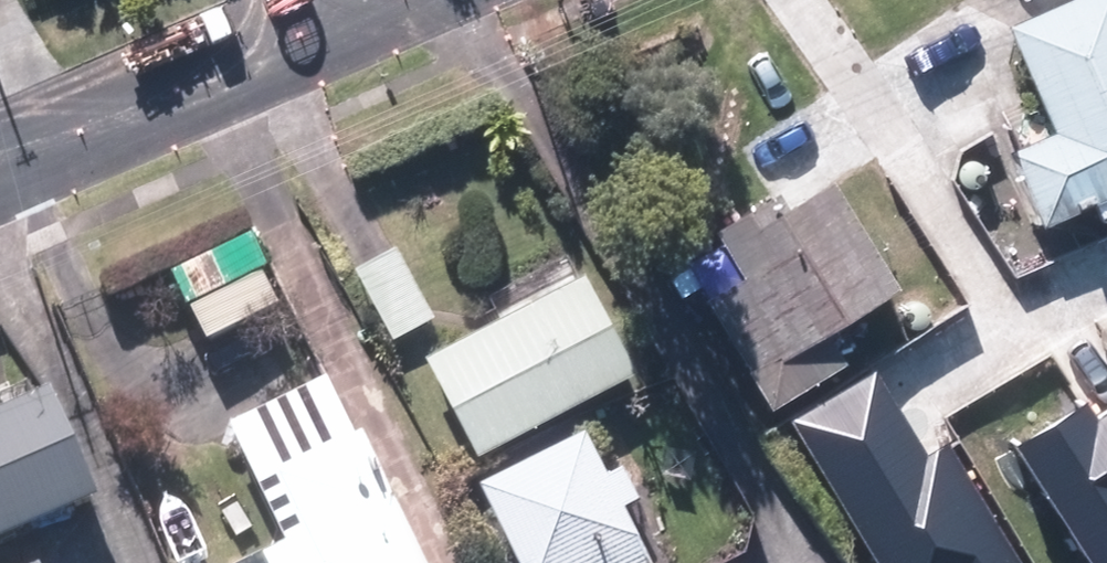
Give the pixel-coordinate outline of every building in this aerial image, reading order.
[(1012,13),(1061,123),(1016,143),(1049,216),(1095,196),(1106,222),(1106,0),(1042,0),(1012,13)] [(839,166),(730,233),(754,273),(711,300),(776,406),(858,355),(839,324),(910,280),(839,166)] [(441,313),(404,239),(356,262),(393,336),(441,313)] [(588,257),(435,346),(490,440),(643,352),(588,257)] [(0,410),(0,540),(106,496),(60,385),(0,410)] [(596,406),(478,468),(528,562),(665,562),(628,493),(639,488),(596,406)] [(368,427),(284,466),(314,529),(242,562),(432,562),(368,427)]
